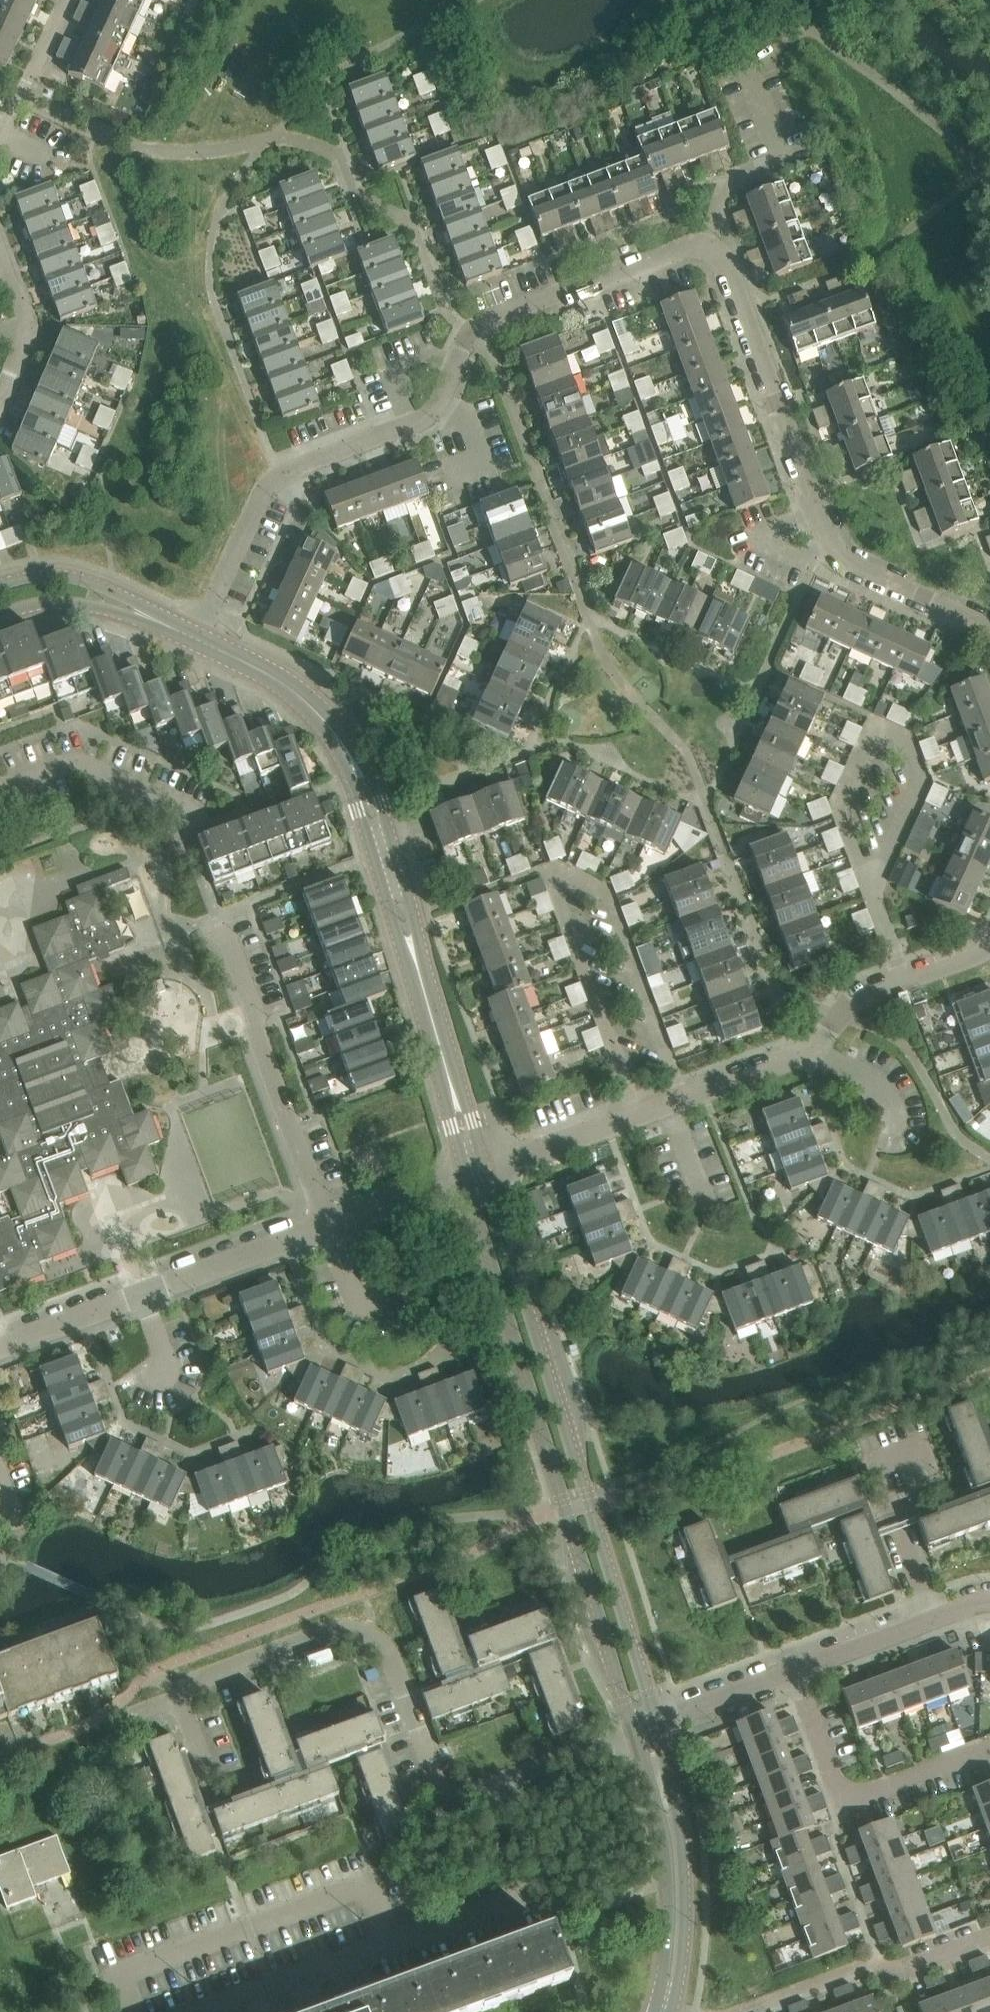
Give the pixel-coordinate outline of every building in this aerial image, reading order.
[(37,3),(31,0),(0,0),(0,12),(27,25),(37,3)] [(103,1),(139,18),(147,0),(104,0),(103,1)] [(78,11),(131,35),(139,18),(103,1),(99,10),(82,2),(78,11)] [(122,54),(131,35),(78,11),(73,21),(91,29),(87,37),(122,54)] [(0,12),(0,39),(16,46),(27,25),(0,12)] [(65,39),(61,48),(113,73),(122,54),(87,37),(82,47),(65,39)] [(16,46),(0,39),(0,67),(6,69),(16,46)] [(104,93),(113,73),(61,48),(56,58),(74,66),(69,76),(104,93)] [(429,73),(413,79),(416,89),(432,83),(429,73)] [(348,89),(356,111),(393,98),(385,76),(348,89)] [(432,83),(416,89),(420,98),(436,93),(432,83)] [(356,111),(364,131),(400,118),(393,98),(356,111)] [(715,175),(725,171),(718,154),(729,150),(715,113),(695,120),(715,175)] [(443,114),(428,119),(431,129),(447,123),(443,114)] [(364,131),(371,152),(408,138),(400,118),(364,131)] [(715,175),(695,120),(676,127),(690,164),(699,161),(705,178),(715,175)] [(447,123),(431,129),(434,138),(450,133),(447,123)] [(680,168),(690,164),(676,127),(657,135),(677,189),(687,185),(680,168)] [(677,189),(657,135),(637,142),(644,159),(651,178),(652,178),(660,175),(667,193),(677,189)] [(416,159),(408,138),(371,152),(379,173),(416,159)] [(500,147),(485,153),(489,162),(504,156),(500,147)] [(421,164),(429,185),(465,171),(457,150),(421,164)] [(504,156),(489,162),(492,172),(508,166),(504,156)] [(658,196),(652,178),(651,178),(644,159),(624,166),(645,220),(654,217),(647,200),(658,196)] [(645,220),(624,166),(605,174),(619,210),(629,207),(636,224),(645,220)] [(465,171),(429,185),(436,206),(473,192),(465,171)] [(323,196),(315,174),(278,187),(286,209),(323,196)] [(610,214),(619,210),(605,174),(586,181),(606,235),(617,231),(610,214)] [(606,235),(586,181),(567,188),(581,225),(590,221),(597,238),(606,235)] [(95,183),(80,189),(83,198),(99,193),(95,183)] [(15,199),(23,220),(60,206),(52,186),(15,199)] [(732,217),(735,225),(789,205),(782,186),(745,200),(749,211),(732,217)] [(516,188),(501,193),(504,203),(520,197),(516,188)] [(572,228),(581,225),(567,188),(548,195),(569,249),(579,245),(572,228)] [(481,212),(473,192),(436,206),(444,226),(481,212)] [(99,193),(83,198),(87,208),(102,202),(99,193)] [(528,203),(542,239),(552,236),(559,253),(569,249),(548,195),(528,203)] [(330,216),(323,196),(286,209),(294,229),(330,216)] [(520,197),(504,203),(508,212),(523,206),(520,197)] [(756,229),(759,239),(797,225),(789,205),(735,225),(739,236),(756,229)] [(30,241),(68,227),(60,206),(23,220),(30,241)] [(259,208),(243,214),(247,223),(262,217),(259,208)] [(481,212),(444,226),(452,246),(488,232),(481,212)] [(301,250),(338,236),(330,216),(294,229),(301,250)] [(262,217),(247,223),(250,233),(266,227),(262,217)] [(111,224),(95,230),(98,239),(114,233),(111,224)] [(746,254),(749,264),(804,244),(797,225),(759,239),(763,248),(746,254)] [(75,247),(68,227),(30,241),(38,261),(75,247)] [(532,228),(516,234),(520,243),(535,237),(532,228)] [(452,246),(459,266),(496,252),(488,232),(452,246)] [(114,233),(98,239),(102,248),(117,243),(114,233)] [(346,257),(338,236),(301,250),(309,271),(318,267),(333,262),(346,257)] [(535,237),(520,243),(523,252),(539,246),(535,237)] [(356,253),(364,275),(401,261),(393,240),(356,253)] [(811,264),(804,244),(749,264),(753,274),(770,268),(774,278),(811,264)] [(45,281),(82,268),(75,247),(38,261),(45,281)] [(274,248),(258,254),(262,264),(277,258),(274,248)] [(504,273),(496,252),(459,266),(467,287),(504,273)] [(277,258),(262,264),(265,273),(281,267),(277,258)] [(408,281),(401,261),(364,275),(372,295),(408,281)] [(337,272),(333,262),(318,267),(322,277),(337,272)] [(125,264),(110,270),(113,279),(129,274),(125,264)] [(90,288),(82,268),(45,281),(53,301),(90,288)] [(129,274),(113,279),(117,289),(132,283),(129,274)] [(844,278),(834,281),(855,336),(875,328),(861,291),(850,295),(844,278)] [(372,295),(379,315),(416,302),(408,281),(372,295)] [(822,305),(836,343),(855,336),(834,281),(825,285),(831,302),(822,305)] [(317,282),(301,288),(304,297),(320,291),(317,282)] [(237,298),(245,319),(281,305),(273,284),(237,298)] [(98,309),(90,288),(53,301),(61,323),(98,309)] [(320,291),(304,297),(308,306),(323,300),(320,291)] [(806,292),(796,295),(816,350),(836,343),(822,305),(812,309),(806,292)] [(345,294),(330,300),(333,309),(349,303),(345,294)] [(661,306),(669,329),(702,317),(693,294),(661,306)] [(796,357),(816,350),(796,295),(786,299),(793,316),(782,320),(796,357)] [(424,323),(416,302),(379,315),(387,336),(424,323)] [(349,303),(333,309),(337,318),(352,312),(349,303)] [(289,325),(281,305),(245,319),(252,339),(289,325)] [(677,351),(710,340),(702,317),(669,329),(677,351)] [(332,322),(316,328),(320,337),(335,331),(332,322)] [(297,345),(289,325),(252,339),(260,359),(297,345)] [(63,331),(54,351),(90,367),(99,346),(63,331)] [(335,331),(320,337),(323,346),(338,341),(335,331)] [(608,331),(593,337),(596,346),(612,340),(608,331)] [(634,332),(617,338),(620,348),(638,341),(634,332)] [(360,335),(345,341),(349,351),(364,345),(360,335)] [(523,358),(528,372),(564,359),(556,337),(516,352),(519,360),(523,358)] [(612,340),(596,346),(600,356),(615,350),(612,340)] [(718,363),(710,340),(677,351),(686,375),(718,363)] [(638,341),(620,348),(624,357),(641,351),(638,341)] [(304,365),(297,345),(260,359),(267,379),(304,365)] [(46,372),(81,387),(90,367),(54,351),(46,372)] [(572,379),(564,359),(528,372),(533,386),(529,387),(531,394),(572,379)] [(347,362),(331,368),(334,378),(350,372),(347,362)] [(694,397),(727,385),(718,363),(686,375),(694,397)] [(312,385),(304,365),(267,379),(275,399),(312,385)] [(118,368),(114,377),(129,384),(133,374),(118,368)] [(73,406),(81,387),(46,372),(37,391),(73,406)] [(350,372),(334,378),(338,387),(354,381),(350,372)] [(624,372),(608,378),(611,387),(627,381),(624,372)] [(114,377),(110,386),(125,393),(129,384),(114,377)] [(651,377),(634,383),(637,393),(654,387),(651,377)] [(579,399),(572,379),(531,394),(534,401),(538,399),(543,412),(579,399)] [(627,381),(611,387),(615,396),(630,390),(627,381)] [(812,413),(815,422),(870,401),(863,382),(825,395),(829,406),(812,413)] [(320,407),(312,385),(275,399),(283,421),(320,407)] [(735,408),(727,385),(694,397),(703,420),(735,408)] [(654,387),(637,393),(641,402),(657,396),(654,387)] [(29,411),(64,426),(73,406),(37,391),(29,411)] [(587,419),(579,399),(543,412),(548,425),(544,427),(547,434),(587,419)] [(836,425),(840,434),(877,420),(870,401),(815,422),(819,431),(836,425)] [(101,408),(97,417),(112,423),(116,414),(101,408)] [(711,443),(743,431),(735,408),(703,420),(711,443)] [(29,411),(20,431),(56,446),(64,426),(29,411)] [(639,412),(623,418),(626,428),(642,422),(639,412)] [(97,417),(93,426),(108,432),(112,423),(97,417)] [(594,440),(587,419),(547,434),(549,441),(553,440),(558,453),(594,440)] [(826,450),(829,460),(884,440),(877,420),(840,434),(843,444),(826,450)] [(642,422),(626,428),(630,437),(646,431),(642,422)] [(667,423),(651,429),(654,438),(671,432),(667,423)] [(56,446),(20,431),(11,452),(47,467),(56,446)] [(752,453),(743,431),(711,443),(719,465),(752,453)] [(671,432),(654,438),(658,448),(674,442),(671,432)] [(594,440),(558,453),(563,467),(559,468),(562,475),(602,460),(611,457),(603,437),(594,440)] [(892,460),(884,440),(829,460),(833,469),(850,463),(855,474),(892,460)] [(899,475),(903,485),(957,465),(950,445),(913,459),(916,469),(899,475)] [(84,447),(80,456),(95,463),(99,454),(84,447)] [(727,488),(760,476),(752,453),(719,465),(727,488)] [(654,454),(638,459),(642,468),(658,463),(654,454)] [(80,456),(76,465),(91,472),(95,463),(80,456)] [(1,504),(22,496),(8,460),(0,463),(0,502),(1,504)] [(609,481),(602,460),(562,475),(565,483),(568,482),(573,495),(609,481)] [(416,463),(392,472),(405,505),(428,496),(416,463)] [(658,463),(642,468),(645,478),(661,472),(658,463)] [(923,488),(927,498),(965,484),(957,465),(903,485),(907,495),(923,488)] [(684,468),(667,474),(671,484),(687,478),(684,468)] [(392,472),(370,480),(382,513),(405,505),(392,472)] [(769,499),(760,476),(727,488),(736,511),(769,499)] [(687,478),(671,484),(674,493),(691,487),(687,478)] [(370,480),(347,488),(359,522),(382,513),(370,480)] [(617,501),(609,481),(573,495),(578,508),(574,509),(577,516),(617,501)] [(914,514),(917,523),(972,504),(965,484),(927,498),(930,507),(914,514)] [(336,530),(359,522),(347,488),(324,497),(336,530)] [(479,528),(487,525),(524,512),(519,500),(524,498),(521,490),(472,507),(479,528)] [(449,494),(440,497),(444,508),(453,505),(449,494)] [(669,494),(653,500),(657,509),(673,503),(669,494)] [(624,521),(617,501),(577,516),(580,523),(583,522),(588,535),(624,521)] [(673,503),(657,509),(660,518),(676,512),(673,503)] [(979,524),(972,504),(917,523),(921,533),(937,526),(942,538),(979,524)] [(529,526),(524,512),(487,525),(495,545),(536,530),(534,524),(529,526)] [(684,520),(688,529),(704,523),(700,514),(684,520)] [(632,543),(624,521),(588,535),(593,548),(589,549),(592,558),(632,543)] [(447,530),(450,539),(466,534),(463,524),(447,530)] [(20,527),(11,531),(16,546),(25,543),(20,527)] [(682,529),(673,533),(679,548),(688,545),(682,529)] [(502,565),(539,552),(534,540),(539,538),(536,530),(495,545),(502,565)] [(1,534),(7,549),(16,546),(11,531),(1,534)] [(673,533),(663,536),(669,552),(679,548),(673,533)] [(450,539),(454,548),(469,543),(466,534),(450,539)] [(304,540),(293,562),(325,577),(335,554),(304,540)] [(429,542),(420,545),(426,560),(435,557),(429,542)] [(426,560),(420,545),(411,549),(416,564),(426,560)] [(544,566),(539,552),(502,565),(510,587),(522,583),(526,594),(544,588),(540,577),(547,574),(551,572),(548,564),(544,566)] [(698,553),(691,567),(700,572),(707,557),(698,553)] [(388,557),(378,561),(384,576),(394,572),(388,557)] [(707,557),(700,572),(709,576),(716,561),(707,557)] [(384,576),(378,561),(369,564),(375,579),(384,576)] [(325,577),(293,562),(283,584),(315,599),(325,577)] [(622,605),(635,611),(651,575),(630,566),(612,605),(620,609),(622,605)] [(450,575),(453,584),(469,578),(466,569),(450,575)] [(737,571),(730,585),(739,589),(746,575),(737,571)] [(404,575),(397,578),(403,598),(411,595),(404,575)] [(670,584),(651,575),(635,611),(648,616),(646,621),(652,624),(670,584)] [(746,575),(739,589),(748,593),(755,579),(746,575)] [(352,578),(348,588),(363,595),(368,585),(352,578)] [(397,578),(389,581),(396,600),(403,598),(397,578)] [(469,578),(453,584),(457,594),(473,588),(469,578)] [(305,621),(315,599),(283,584),(273,606),(305,621)] [(690,593),(670,584),(652,624),(660,627),(662,623),(674,629),(690,593)] [(363,595),(348,588),(344,597),(359,604),(363,595)] [(710,602),(690,593),(674,629),(686,634),(684,639),(691,642),(710,602)] [(436,612),(455,605),(452,597),(433,604),(436,612)] [(464,614),(480,608),(476,598),(461,604),(464,614)] [(806,630),(828,640),(842,608),(820,598),(806,630)] [(307,641),(325,603),(318,600),(300,638),(307,641)] [(729,611),(710,602),(691,642),(698,645),(700,641),(713,647),(729,611)] [(458,612),(455,605),(436,612),(439,619),(458,612)] [(517,624),(554,641),(559,628),(563,630),(566,623),(526,605),(517,624)] [(294,643),(305,621),(273,606),(263,629),(294,643)] [(483,617),(480,608),(464,614),(468,623),(483,617)] [(865,619),(842,608),(828,640),(850,650),(865,619)] [(750,621),(729,611),(713,647),(726,652),(724,657),(732,660),(750,621)] [(850,650),(871,660),(886,629),(865,619),(850,650)] [(332,622),(328,632),(343,639),(347,629),(332,622)] [(342,656),(365,667),(380,635),(357,624),(342,656)] [(548,654),(554,641),(517,624),(508,644),(548,663),(551,656),(548,654)] [(36,640),(31,626),(0,638),(0,704),(50,685),(57,704),(96,689),(98,689),(90,666),(77,631),(38,646),(36,640)] [(908,639),(886,629),(871,660),(893,670),(908,639)] [(343,639),(328,632),(324,641),(339,648),(343,639)] [(387,676),(401,644),(380,635),(365,667),(387,676)] [(462,648),(476,655),(480,645),(466,639),(462,648)] [(931,649),(908,639),(893,670),(916,681),(931,649)] [(423,655),(401,644),(387,676),(409,687),(423,655)] [(545,670),(548,663),(508,644),(499,664),(535,680),(541,668),(545,670)] [(102,706),(121,699),(122,698),(115,679),(117,678),(109,659),(113,658),(109,646),(101,649),(105,661),(90,666),(98,689),(96,689),(102,706)] [(462,648),(457,657),(472,664),(476,655),(462,648)] [(446,665),(423,655),(409,687),(431,697),(446,665)] [(128,717),(147,710),(148,710),(141,691),(142,690),(135,672),(139,670),(135,658),(126,662),(131,673),(117,678),(115,679),(122,698),(121,699),(128,717)] [(529,694),(535,680),(499,664),(491,683),(530,702),(533,695),(529,694)] [(807,665),(800,680),(809,684),(816,669),(807,665)] [(816,669),(809,684),(818,688),(825,673),(816,669)] [(155,730),(174,723),(175,722),(168,703),(169,702),(162,683),(165,682),(161,670),(153,673),(157,685),(142,690),(141,691),(148,710),(147,710),(155,730)] [(444,687),(458,694),(462,685),(448,678),(444,687)] [(989,702),(989,696),(984,679),(951,691),(959,714),(989,702)] [(785,689),(779,702),(815,718),(824,698),(784,680),(781,688),(785,689)] [(174,723),(184,751),(203,744),(205,744),(201,734),(194,715),(195,715),(188,695),(191,694),(187,682),(178,685),(183,697),(169,702),(168,703),(175,722),(174,723)] [(527,709),(530,702),(491,683),(481,703),(517,720),(523,707),(527,709)] [(850,685),(843,700),(852,704),(859,689),(850,685)] [(444,687),(439,696),(454,702),(458,694),(444,687)] [(859,689),(852,704),(861,708),(868,693),(859,689)] [(205,744),(203,744),(207,754),(226,747),(227,747),(220,727),(221,726),(214,708),(218,706),(213,694),(205,698),(209,709),(195,715),(194,715),(201,734),(205,744)] [(806,738),(815,718),(779,702),(773,715),(770,713),(767,719),(806,738)] [(959,714),(968,736),(989,728),(989,702),(959,714)] [(511,732),(517,720),(481,703),(472,724),(511,742),(515,734),(511,732)] [(11,721),(28,715),(24,704),(7,710),(11,721)] [(894,705),(887,720),(896,724),(903,709),(894,705)] [(233,765),(252,758),(253,758),(247,739),(248,739),(240,719),(244,718),(240,706),(231,709),(235,721),(221,726),(220,727),(227,747),(226,747),(233,765)] [(64,723),(73,720),(69,709),(60,712),(64,723)] [(903,709),(896,724),(905,728),(912,713),(903,709)] [(260,777),(280,770),(272,748),(266,732),(271,730),(266,718),(257,721),(262,733),(248,739),(247,739),(253,758),(252,758),(260,777)] [(797,757),(806,738),(767,719),(763,727),(767,728),(761,741),(797,757)] [(848,723),(843,732),(859,739),(863,730),(848,723)] [(288,742),(272,748),(280,770),(289,795),(310,787),(293,740),(297,739),(292,726),(284,729),(288,742)] [(989,754),(989,728),(968,736),(976,759),(989,754)] [(843,732),(839,741),(854,748),(859,739),(843,732)] [(934,739),(919,744),(923,754),(938,748),(934,739)] [(788,777),(797,757),(761,741),(756,753),(752,752),(749,758),(788,777)] [(938,748),(923,754),(926,763),(941,758),(938,748)] [(976,759),(985,782),(989,780),(989,754),(976,759)] [(779,797),(788,777),(749,758),(745,766),(749,768),(743,780),(779,797)] [(567,811),(583,776),(570,770),(573,766),(564,762),(546,801),(567,811)] [(830,762),(825,771),(841,778),(845,769),(830,762)] [(825,771),(821,780),(836,787),(841,778),(825,771)] [(596,782),(583,776),(567,811),(587,820),(605,780),(598,777),(596,782)] [(504,787),(492,792),(505,829),(526,821),(511,780),(503,783),(504,787)] [(605,780),(587,820),(606,829),(622,794),(610,788),(612,784),(605,780)] [(769,818),(779,797),(743,780),(737,793),(734,792),(730,800),(746,807),(741,818),(756,825),(760,823),(763,815),(769,818)] [(934,785),(930,794),(945,801),(949,792),(934,785)] [(469,795),(484,836),(505,829),(492,792),(478,797),(477,792),(469,795)] [(331,843),(315,801),(312,793),(301,797),(303,801),(275,811),(274,807),(263,811),(265,815),(208,836),(206,832),(195,836),(214,887),(235,879),(234,876),(309,848),(310,851),(331,843)] [(635,800),(622,794),(606,829),(626,838),(644,798),(637,795),(635,800)] [(930,794),(926,803),(941,810),(945,801),(930,794)] [(464,802),(451,807),(464,844),(484,836),(469,795),(462,798),(464,802)] [(646,847),(661,812),(649,806),(652,802),(644,798),(626,838),(646,847)] [(826,799),(817,803),(823,818),(832,815),(828,805),(826,799)] [(331,802),(322,805),(326,816),(335,813),(331,802)] [(817,803),(807,806),(813,822),(823,818),(817,803)] [(443,852),(464,844),(451,807),(438,812),(436,808),(428,811),(443,852)] [(674,818),(661,812),(646,847),(666,856),(684,817),(676,813),(674,818)] [(989,848),(989,822),(974,814),(964,836),(989,848)] [(914,828),(910,837),(925,844),(929,835),(914,828)] [(838,830),(822,835),(825,845),(841,839),(838,830)] [(752,856),(757,869),(793,855),(786,835),(744,851),(747,858),(752,856)] [(989,862),(989,848),(964,836),(954,858),(985,872),(989,862)] [(910,837),(906,847),(921,854),(925,844),(910,837)] [(558,838),(543,843),(547,853),(562,847),(558,838)] [(841,839),(825,845),(829,854),(844,848),(841,839)] [(562,847),(547,853),(551,862),(558,860),(566,857),(562,847)] [(525,854),(515,858),(521,874),(531,870),(525,854)] [(584,854),(577,868),(586,872),(592,858),(584,854)] [(801,875),(793,855),(757,869),(762,882),(757,884),(760,891),(801,875)] [(515,858),(505,862),(511,877),(521,874),(515,858)] [(592,858),(586,872),(595,876),(601,862),(592,858)] [(944,879),(975,894),(985,872),(954,858),(944,879)] [(900,859),(889,882),(904,889),(915,866),(900,859)] [(664,880),(672,901),(708,887),(704,874),(708,873),(705,865),(664,880)] [(7,1157),(0,1160),(0,1194),(10,1190),(20,1219),(0,1226),(0,1294),(43,1278),(38,1265),(76,1251),(59,1205),(87,1194),(79,1174),(87,1171),(90,1177),(119,1167),(127,1187),(157,1176),(147,1147),(161,1142),(150,1112),(133,1118),(120,1083),(94,1093),(84,1065),(113,1054),(102,1025),(124,1017),(112,987),(98,992),(88,963),(124,950),(102,891),(131,881),(126,869),(76,888),(79,898),(65,904),(70,916),(33,930),(49,975),(20,986),(30,1012),(22,1015),(18,1004),(0,1010),(0,1137),(7,1157)] [(484,870),(475,873),(481,889),(490,885),(484,870)] [(853,870),(837,876),(841,885),(856,880),(853,870)] [(475,873),(465,877),(471,893),(481,889),(475,873)] [(627,873),(611,878),(614,886),(630,880),(627,873)] [(809,896),(801,875),(760,891),(762,898),(767,896),(772,910),(809,896)] [(302,893),(309,913),(348,899),(341,879),(302,893)] [(965,917),(975,894),(944,879),(933,903),(965,917)] [(630,880),(614,886),(617,894),(632,888),(630,880)] [(856,880),(841,885),(844,895),(859,889),(856,880)] [(713,901),(708,887),(672,901),(679,921),(720,906),(717,899),(713,901)] [(547,892),(531,898),(535,908),(551,902),(547,892)] [(464,908),(473,931),(506,919),(497,896),(464,908)] [(816,916),(809,896),(772,910),(777,923),(772,925),(775,932),(816,916)] [(355,918),(348,899),(309,913),(317,933),(355,918)] [(551,902),(535,908),(538,917),(554,912),(551,902)] [(638,903),(622,909),(626,918),(641,912),(638,903)] [(679,921),(687,941),(723,928),(718,915),(722,913),(720,906),(679,921)] [(868,911),(852,917),(856,926),(871,920),(868,911)] [(641,912),(626,918),(629,928),(645,922),(641,912)] [(824,937),(816,916),(775,932),(777,939),(782,937),(787,951),(824,937)] [(905,919),(908,928),(909,930),(918,927),(915,916),(905,919)] [(279,918),(270,921),(275,933),(283,930),(279,918)] [(317,933),(324,952),(362,937),(355,918),(317,933)] [(514,941),(506,919),(473,931),(481,953),(514,941)] [(871,920),(856,926),(859,935),(874,929),(871,920)] [(267,936),(275,933),(270,921),(262,925),(267,936)] [(687,941),(677,945),(685,965),(694,961),(734,946),(732,940),(728,942),(723,928),(687,941)] [(370,957),(362,937),(324,952),(331,971),(370,957)] [(832,958),(824,937),(787,951),(792,963),(787,965),(790,973),(832,958)] [(564,938),(548,943),(551,953),(567,947),(564,938)] [(522,963),(514,941),(481,953),(489,976),(522,963)] [(652,944),(637,950),(640,959),(656,953),(652,944)] [(694,961),(702,982),(738,968),(734,956),(738,955),(734,946),(694,961)] [(567,947),(551,953),(555,962),(571,956),(567,947)] [(656,953),(640,959),(647,979),(663,974),(656,953)] [(331,971),(338,990),(377,976),(370,957),(331,971)] [(294,958),(285,961),(289,972),(298,969),(294,958)] [(281,975),(289,972),(285,961),(277,964),(281,975)] [(489,976),(497,998),(498,999),(521,990),(531,987),(522,963),(489,976)] [(743,981),(738,968),(702,982),(709,1002),(749,987),(747,980),(743,981)] [(338,990),(345,1009),(345,1010),(365,1003),(384,996),(377,976),(338,990)] [(580,983),(565,989),(568,998),(584,993),(580,983)] [(667,984),(652,990),(655,999),(671,994),(667,984)] [(964,1026),(989,1017),(989,989),(988,984),(974,989),(977,998),(957,1006),(964,1026)] [(709,1002),(717,1023),(753,1009),(748,996),(752,994),(749,987),(709,1002)] [(488,1001),(497,1025),(530,1013),(521,990),(498,999),(497,998),(488,1001)] [(584,993),(568,998),(572,1008),(587,1002),(584,993)] [(671,994),(655,999),(659,1009),(674,1003),(671,994)] [(300,999),(304,1010),(312,1007),(308,996),(300,999)] [(295,1014),(304,1010),(300,999),(291,1002),(295,1014)] [(372,1022),(365,1003),(345,1010),(345,1009),(326,1016),(333,1037),(372,1022)] [(758,1022),(753,1009),(717,1023),(725,1044),(765,1030),(762,1021),(758,1022)] [(497,1025),(505,1047),(538,1036),(530,1013),(497,1025)] [(964,1026),(971,1045),(989,1038),(989,1017),(964,1026)] [(379,1042),(372,1022),(333,1037),(340,1056),(379,1042)] [(682,1025),(667,1031),(670,1040),(686,1034),(682,1025)] [(597,1028),(582,1034),(585,1043),(600,1038),(597,1028)] [(686,1034),(670,1040),(673,1049),(689,1044),(686,1034)] [(547,1058),(538,1036),(505,1047),(514,1070),(547,1058)] [(303,1041),(307,1053),(315,1050),(311,1038),(303,1041)] [(600,1038),(585,1043),(588,1053),(604,1047),(600,1038)] [(978,1065),(989,1060),(989,1038),(971,1045),(978,1065)] [(298,1056),(307,1053),(303,1041),(294,1045),(298,1056)] [(340,1056),(347,1075),(387,1061),(379,1042),(340,1056)] [(555,1081),(547,1058),(514,1070),(522,1093),(555,1081)] [(978,1065),(985,1083),(978,1086),(987,1110),(989,1107),(989,1060),(978,1065)] [(394,1081),(387,1061),(347,1075),(355,1095),(394,1081)] [(317,1080),(321,1091),(330,1088),(326,1077),(317,1080)] [(313,1094),(321,1091),(317,1080),(308,1083),(313,1094)] [(762,1114),(769,1134),(806,1121),(799,1101),(797,1101),(794,1092),(780,1097),(783,1106),(762,1114)] [(810,1130),(806,1121),(769,1134),(776,1153),(813,1140),(829,1134),(826,1125),(810,1130)] [(776,1153),(783,1173),(820,1159),(817,1150),(833,1144),(829,1134),(813,1140),(776,1153)] [(827,1179),(820,1159),(783,1173),(791,1193),(808,1186),(816,1195),(828,1184),(826,1180),(827,1179)] [(566,1190),(574,1210),(610,1197),(603,1177),(602,1177),(599,1168),(585,1173),(588,1182),(566,1190)] [(862,1198),(853,1194),(837,1229),(855,1238),(871,1202),(878,1186),(869,1182),(862,1198)] [(817,1220),(837,1229),(853,1194),(833,1185),(833,1186),(828,1184),(816,1195),(825,1204),(817,1220)] [(970,1241),(989,1234),(976,1198),(966,1201),(960,1185),(950,1189),(956,1205),(970,1241)] [(855,1238),(873,1246),(889,1211),(880,1207),(887,1190),(878,1186),(871,1202),(855,1238)] [(947,1208),(937,1212),(951,1248),(970,1241),(956,1205),(950,1189),(941,1192),(947,1208)] [(976,1198),(989,1234),(989,1192),(976,1198)] [(614,1207),(610,1197),(574,1210),(581,1229),(617,1216),(634,1210),(630,1201),(614,1207)] [(617,1216),(581,1229),(588,1249),(624,1236),(620,1225),(637,1219),(634,1210),(617,1216)] [(909,1220),(889,1211),(873,1246),(892,1255),(900,1238),(912,1238),(912,1223),(908,1221),(909,1220)] [(931,1256),(951,1248),(937,1212),(917,1219),(918,1221),(912,1223),(912,1238),(924,1239),(931,1256)] [(631,1255),(624,1236),(588,1249),(595,1269),(612,1262),(620,1271),(631,1261),(630,1256),(631,1255)] [(665,1275),(656,1271),(640,1306),(658,1314),(674,1279),(682,1263),(673,1258),(665,1275)] [(620,1297),(640,1306),(656,1271),(636,1262),(636,1263),(631,1261),(620,1271),(628,1280),(620,1297)] [(761,1282),(774,1319),(793,1312),(780,1275),(769,1279),(763,1262),(754,1266),(761,1282)] [(674,1279),(658,1314),(677,1323),(693,1288),(684,1284),(692,1267),(682,1263),(674,1279)] [(752,1286),(742,1289),(755,1326),(774,1319),(761,1282),(754,1266),(746,1269),(752,1286)] [(800,1268),(780,1275),(793,1312),(813,1304),(806,1283),(815,1280),(810,1266),(801,1270),(800,1268)] [(239,1298),(246,1317),(282,1304),(275,1284),(273,1285),(270,1276),(256,1281),(259,1290),(239,1298)] [(713,1297),(693,1288),(677,1323),(697,1332),(704,1315),(717,1315),(717,1300),(712,1298),(713,1297)] [(735,1333),(755,1326),(742,1289),(721,1297),(722,1299),(717,1300),(717,1315),(729,1316),(735,1333)] [(286,1314),(282,1304),(246,1317),(253,1336),(289,1323),(306,1317),(303,1308),(286,1314)] [(253,1336),(260,1355),(296,1342),(293,1333),(309,1326),(306,1317),(289,1323),(253,1336)] [(304,1363),(296,1342),(260,1355),(268,1376),(285,1370),(293,1378),(304,1367),(303,1363),(304,1363)] [(40,1372),(47,1392),(83,1378),(76,1358),(75,1359),(71,1350),(57,1355),(60,1364),(40,1372)] [(313,1412),(332,1420),(348,1385),(355,1369),(346,1365),(339,1380),(330,1376),(313,1412)] [(294,1403),(313,1412),(330,1376),(310,1367),(309,1369),(304,1367),(293,1378),(301,1386),(294,1403)] [(447,1424),(466,1417),(452,1381),(442,1384),(437,1368),(427,1372),(433,1388),(447,1424)] [(332,1420),(350,1429),(367,1393),(358,1389),(364,1374),(355,1369),(348,1385),(332,1420)] [(428,1432),(447,1424),(433,1388),(427,1372),(417,1375),(423,1392),(414,1395),(428,1432)] [(472,1373),(452,1381),(466,1417),(486,1410),(478,1389),(487,1386),(482,1372),(473,1376),(472,1373)] [(87,1387),(83,1378),(47,1392),(54,1411),(90,1397),(107,1391),(103,1381),(87,1387)] [(54,1411),(61,1430),(98,1416),(94,1407),(110,1401),(107,1391),(90,1397),(54,1411)] [(386,1401),(367,1393),(350,1429),(370,1437),(378,1420),(389,1421),(390,1406),(385,1403),(386,1401)] [(407,1439),(428,1432),(414,1395),(394,1403),(394,1404),(390,1406),(389,1421),(401,1422),(407,1439)] [(975,1492),(989,1487),(989,1455),(971,1404),(946,1414),(975,1492)] [(86,1443),(94,1451),(105,1441),(104,1436),(105,1436),(98,1416),(61,1430),(69,1450),(86,1443)] [(139,1454),(130,1450),(114,1486),(133,1494),(149,1459),(156,1443),(146,1439),(139,1454)] [(94,1477),(114,1486),(130,1450),(111,1441),(110,1443),(105,1441),(94,1451),(102,1459),(94,1477)] [(247,1498),(266,1491),(253,1455),(243,1458),(237,1442),(227,1446),(233,1462),(247,1498)] [(133,1494),(151,1503),(167,1467),(158,1463),(165,1448),(156,1443),(149,1459),(133,1494)] [(223,1465),(214,1469),(228,1505),(247,1498),(233,1462),(227,1446),(217,1449),(223,1465)] [(272,1447),(253,1455),(266,1491),(286,1484),(278,1463),(287,1459),(282,1446),(273,1449),(272,1447)] [(178,1494),(189,1495),(190,1480),(186,1478),(186,1476),(167,1467),(151,1503),(170,1511),(178,1494)] [(208,1513),(228,1505),(214,1469),(194,1476),(195,1478),(190,1480),(189,1495),(201,1495),(208,1513)] [(866,1504),(857,1479),(778,1508),(788,1533),(866,1504)] [(918,1524),(927,1549),(989,1526),(989,1498),(918,1524)] [(869,1603),(893,1593),(872,1537),(864,1515),(839,1524),(869,1603)] [(683,1532),(713,1611),(737,1601),(707,1523),(683,1532)] [(821,1559),(812,1534),(734,1563),(744,1588),(821,1559)] [(438,1591),(413,1601),(442,1678),(467,1669),(438,1591)] [(476,1665),(554,1637),(546,1613),(468,1641),(476,1665)] [(7,1718),(7,1719),(18,1715),(18,1714),(33,1708),(34,1709),(54,1702),(54,1700),(70,1694),(70,1696),(90,1688),(89,1687),(105,1682),(106,1683),(117,1678),(101,1634),(99,1628),(84,1633),(85,1634),(75,1638),(75,1636),(48,1646),(49,1647),(40,1651),(39,1649),(12,1659),(13,1661),(4,1664),(4,1663),(0,1664),(0,1720),(7,1718)] [(528,1658),(557,1736),(582,1727),(554,1648),(528,1658)] [(957,1651),(933,1660),(947,1698),(970,1689),(957,1651)] [(987,1654),(975,1654),(975,1663),(987,1663),(987,1654)] [(924,1706),(947,1698),(933,1660),(910,1668),(924,1706)] [(987,1663),(975,1663),(976,1673),(987,1673),(987,1663)] [(501,1668),(423,1697),(432,1721),(510,1692),(501,1668)] [(924,1706),(910,1668),(888,1677),(902,1714),(924,1706)] [(879,1722),(902,1714),(888,1677),(866,1685),(879,1722)] [(856,1731),(879,1722),(866,1685),(843,1694),(856,1731)] [(266,1695),(241,1704),(270,1782),(295,1773),(266,1695)] [(737,1724),(744,1744),(795,1725),(793,1717),(774,1724),(770,1712),(737,1724)] [(374,1716),(296,1745),(305,1769),(383,1740),(374,1716)] [(744,1744),(751,1763),(784,1750),(780,1740),(798,1733),(795,1725),(744,1744)] [(946,1735),(937,1739),(941,1749),(950,1746),(946,1735)] [(148,1745),(191,1862),(215,1853),(216,1852),(173,1736),(148,1745)] [(937,1739),(928,1742),(932,1753),(941,1749),(937,1739)] [(784,1750),(751,1763),(758,1782),(809,1763),(806,1755),(788,1761),(784,1750)] [(902,1752),(892,1756),(896,1766),(905,1763),(902,1752)] [(386,1840),(410,1831),(404,1815),(381,1753),(357,1762),(386,1840)] [(892,1756),(883,1759),(887,1769),(896,1766),(892,1756)] [(758,1782),(765,1801),(798,1789),(794,1778),(813,1771),(809,1763),(758,1782)] [(329,1771),(212,1814),(221,1839),(338,1796),(329,1771)] [(981,1810),(989,1806),(989,1783),(973,1789),(981,1810)] [(798,1789),(765,1801),(772,1820),(823,1801),(820,1793),(802,1800),(798,1789)] [(772,1820),(779,1839),(779,1840),(803,1832),(803,1833),(813,1829),(808,1816),(827,1809),(823,1801),(772,1820)] [(981,1810),(988,1829),(989,1828),(989,1806),(981,1810)] [(845,1850),(848,1858),(900,1840),(892,1819),(859,1832),(863,1844),(845,1850)] [(779,1840),(779,1839),(771,1843),(778,1862),(828,1844),(825,1836),(807,1842),(803,1833),(803,1832),(779,1840)] [(71,1874),(57,1837),(23,1850),(0,1858),(0,1890),(7,1909),(37,1898),(33,1888),(71,1874)] [(869,1859),(874,1871),(907,1859),(900,1840),(848,1858),(851,1866),(869,1859)] [(778,1862),(785,1881),(817,1869),(813,1859),(831,1852),(828,1844),(778,1862)] [(914,1878),(907,1859),(874,1871),(877,1881),(859,1888),(862,1897),(914,1878)] [(785,1881),(792,1900),(842,1881),(839,1873),(820,1880),(817,1869),(785,1881)] [(883,1898),(888,1909),(921,1897),(914,1878),(862,1897),(865,1905),(883,1898)] [(842,1881),(792,1900),(799,1919),(830,1908),(826,1897),(845,1890),(842,1881)] [(873,1926),(876,1935),(928,1916),(921,1897),(888,1909),(891,1919),(873,1926)] [(799,1919),(806,1938),(856,1920),(853,1912),(834,1919),(830,1908),(799,1919)] [(935,1935),(928,1916),(876,1935),(879,1943),(897,1936),(902,1948),(935,1935)] [(859,1928),(856,1920),(806,1938),(813,1959),(845,1947),(840,1935),(859,1928)] [(358,2003),(354,1991),(335,1998),(339,2010),(335,2011),(476,2011),(568,1978),(551,1932),(539,1937),(358,2003)] [(977,1958),(981,1969),(989,1965),(989,1964),(986,1954),(977,1958)] [(977,1958),(968,1961),(972,1972),(981,1969),(977,1958)] [(942,1971),(933,1975),(937,1986),(946,1982),(942,1971)] [(933,1975),(924,1978),(928,1989),(937,1986),(933,1975)] [(986,1981),(964,1990),(972,2011),(989,2011),(989,1990),(986,1981)] [(851,1984),(842,1988),(846,1998),(855,1995),(851,1984)] [(842,1988),(833,1991),(837,2001),(846,1998),(842,1988)] [(964,1990),(941,1998),(947,2011),(972,2011),(964,1990)] [(849,2006),(851,2011),(877,2011),(872,1998),(849,2006)] [(941,1998),(918,2007),(920,2011),(947,2011),(941,1998)] [(797,2004),(800,2011),(808,2011),(810,2011),(806,2001),(797,2004)]
